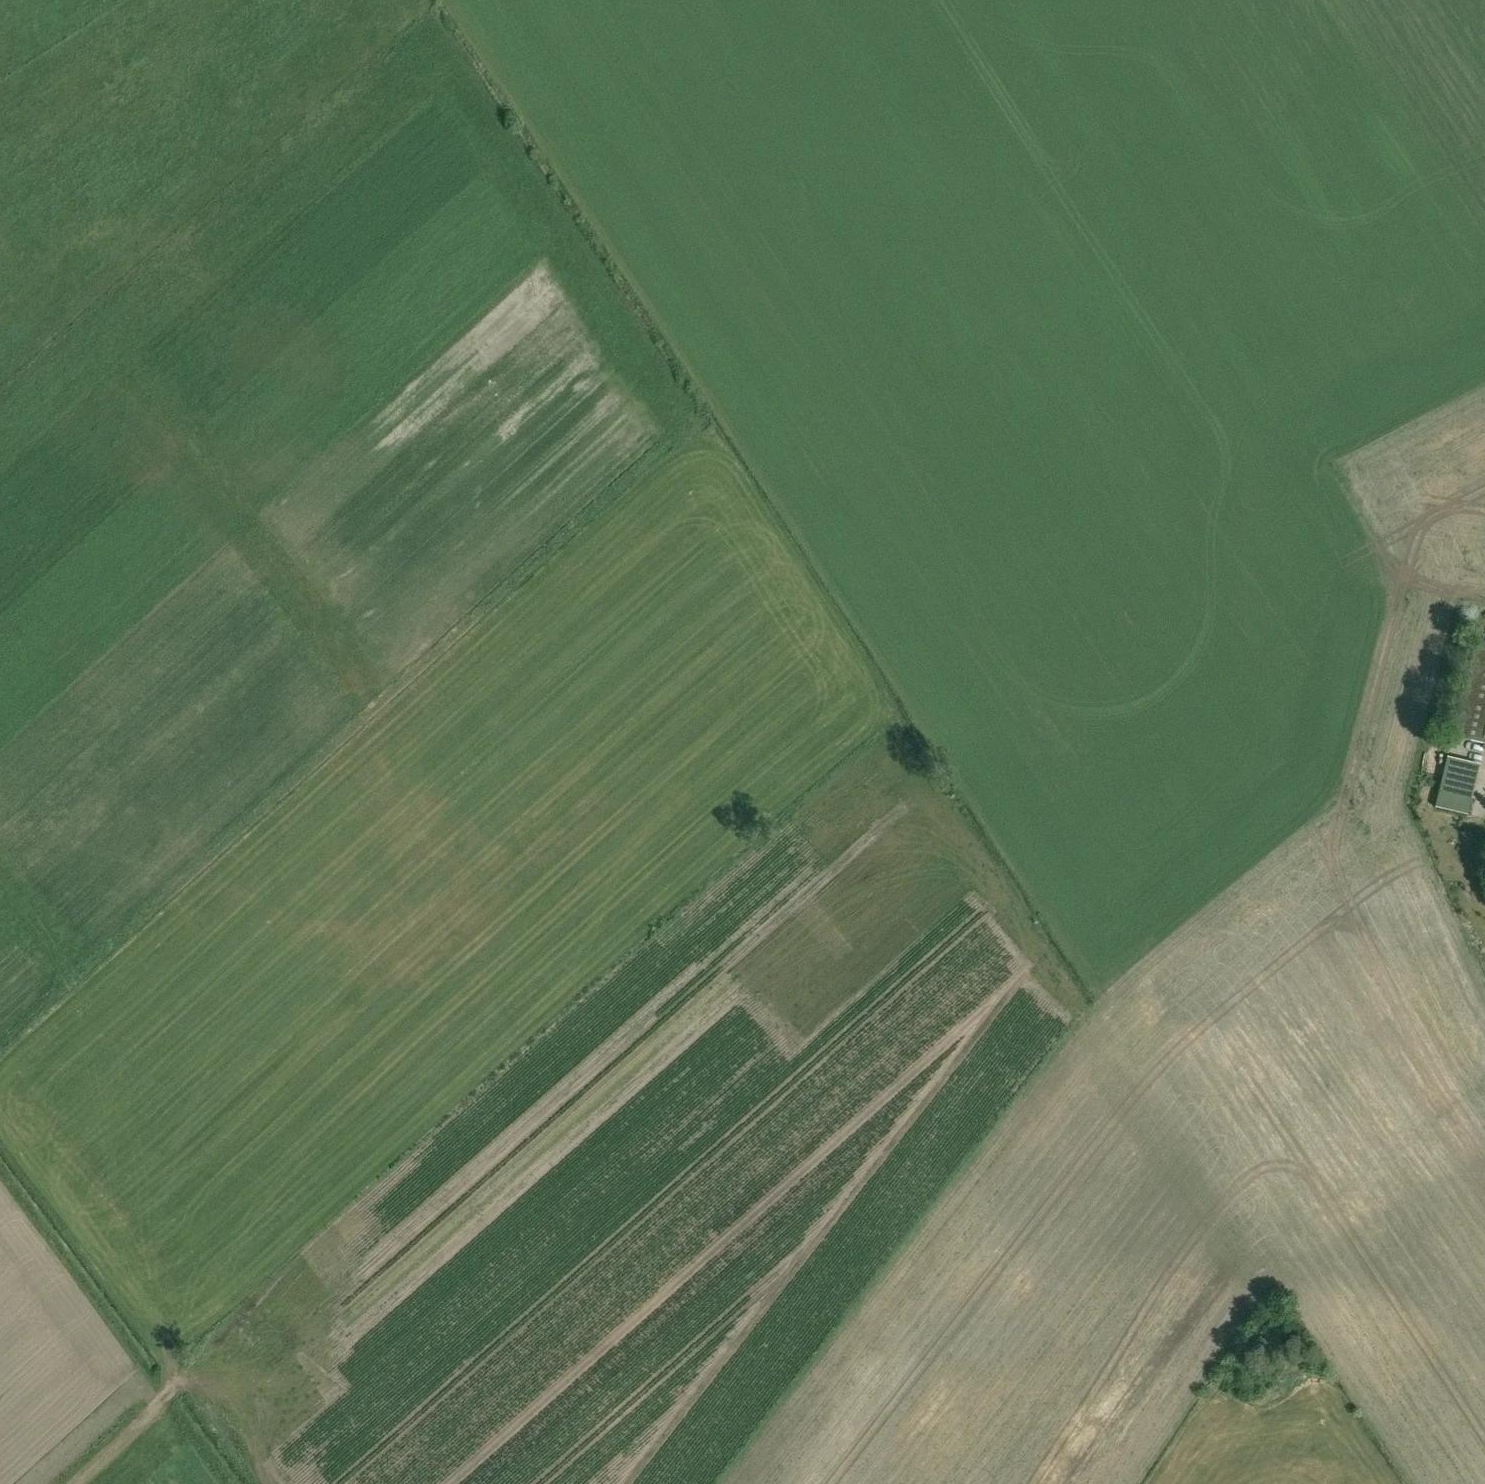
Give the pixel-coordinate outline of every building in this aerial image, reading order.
[(1474,642),(1452,736),(1484,744),(1484,644),(1474,642)] [(1439,803),(1471,807),(1479,758),(1447,753),(1439,803)]
